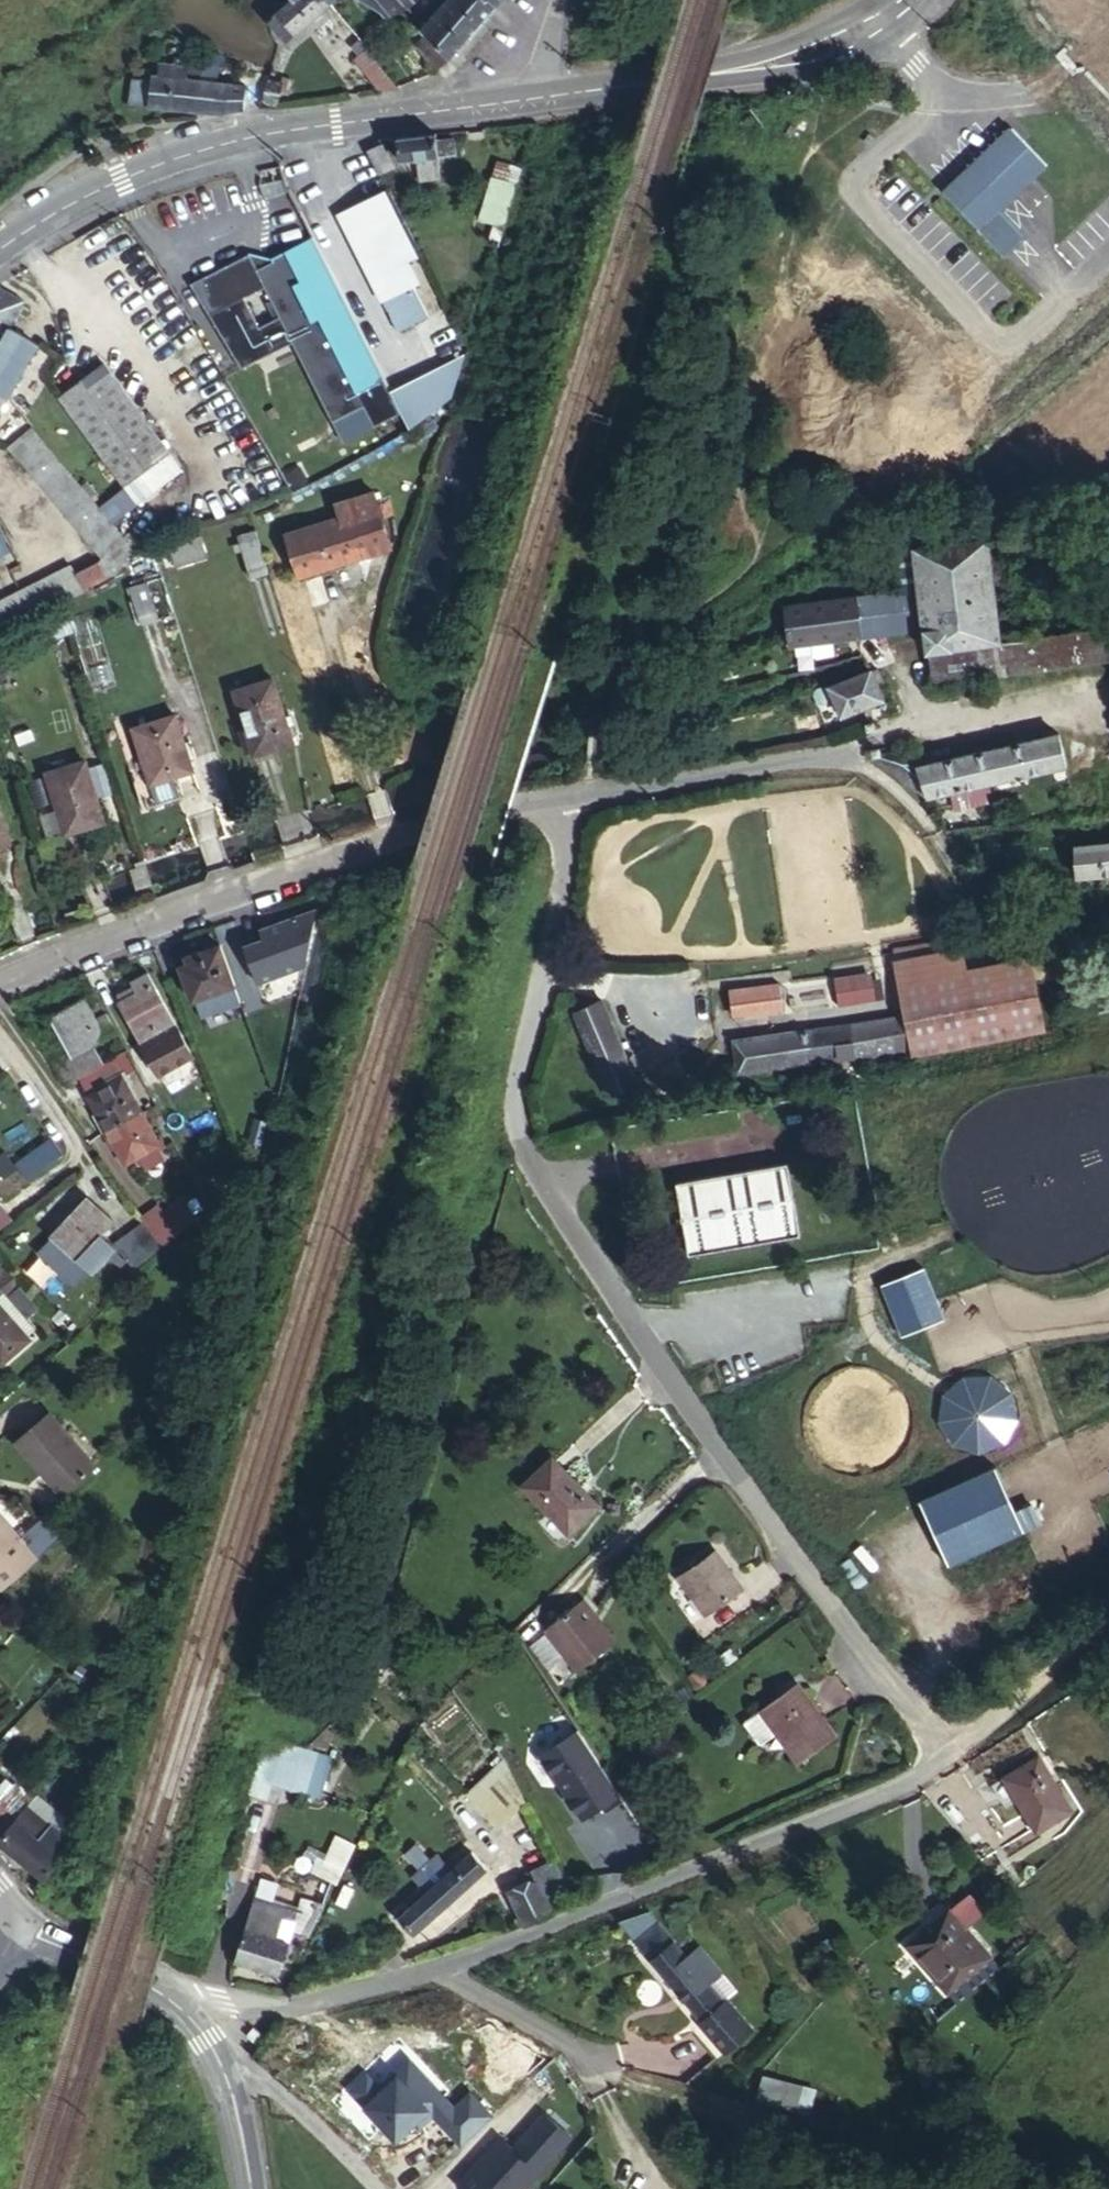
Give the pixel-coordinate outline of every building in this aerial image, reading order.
[(291,1),(313,23),(330,8),(321,0),(290,0),(291,1)] [(330,8),(338,0),(321,0),(330,8)] [(354,2),(377,13),(384,20),(401,6),(396,0),(353,0),(354,2)] [(425,33),(428,37),(452,64),(484,26),(453,0),(425,33)] [(453,0),(484,26),(498,9),(487,0),(453,0)] [(498,9),(505,0),(487,0),(498,9)] [(313,23),(291,1),(269,24),(290,45),(313,23)] [(452,64),(428,37),(414,49),(437,75),(452,64)] [(400,92),(367,52),(354,62),(381,93),(400,92)] [(169,112),(174,72),(159,70),(157,83),(151,82),(150,87),(132,85),(130,108),(169,112)] [(174,72),(169,112),(199,115),(200,89),(184,87),(186,74),(174,72)] [(262,105),(269,85),(258,80),(249,106),(261,112),(262,105)] [(269,85),(262,105),(277,110),(281,97),(287,98),(292,84),(283,82),(282,88),(269,85)] [(223,118),(245,114),(247,95),(200,89),(199,115),(223,118)] [(1026,132),(959,194),(1015,256),(1037,237),(1017,215),(1063,173),(1026,132)] [(438,136),(398,140),(400,163),(458,157),(457,141),(439,143),(438,136)] [(384,147),(370,154),(381,176),(395,169),(384,147)] [(510,217),(526,165),(502,157),(485,209),(510,217)] [(407,264),(403,257),(418,250),(385,185),(336,211),(379,295),(409,280),(402,267),(407,264)] [(369,409),(381,430),(404,418),(392,395),(312,241),(272,265),(274,268),(259,277),(250,262),(194,297),(244,381),(293,351),(339,427),(369,409)] [(409,280),(379,295),(397,329),(427,313),(409,280)] [(1,342),(7,331),(23,305),(0,291),(0,342),(1,342)] [(1,342),(0,343),(0,397),(3,399),(6,402),(37,349),(7,331),(1,342)] [(404,418),(408,426),(450,395),(459,362),(449,359),(403,382),(407,388),(392,395),(404,418)] [(66,410),(122,486),(164,455),(102,369),(59,401),(66,410)] [(94,597),(114,581),(122,544),(28,434),(9,451),(103,562),(80,582),(94,597)] [(122,486),(135,504),(177,472),(164,455),(122,486)] [(297,577),(357,561),(390,552),(374,495),(336,506),(339,520),(285,535),(297,577)] [(268,576),(255,534),(238,539),(251,581),(268,576)] [(202,559),(195,540),(164,550),(170,570),(202,559)] [(1003,645),(998,619),(994,598),(988,563),(985,540),(897,554),(897,555),(900,578),(901,582),(914,580),(921,630),(926,657),(1003,645)] [(0,615),(0,650),(25,633),(41,623),(71,608),(85,601),(71,576),(0,615)] [(783,601),(783,604),(787,641),(788,649),(921,630),(914,580),(901,582),(867,587),(788,600),(783,601)] [(158,624),(147,588),(130,594),(141,629),(158,624)] [(1032,640),(1031,634),(1029,623),(1020,616),(998,619),(1003,645),(1032,640)] [(926,657),(932,690),(1108,662),(1108,631),(1032,642),(1032,640),(1003,645),(926,657)] [(871,676),(831,691),(842,719),(857,713),(881,703),(871,676)] [(288,747),(270,682),(231,693),(249,757),(288,747)] [(177,722),(136,733),(152,788),(193,776),(177,722)] [(898,753),(874,758),(927,802),(963,793),(968,811),(985,807),(981,789),(1065,769),(1058,736),(919,768),(908,754),(898,753)] [(86,762),(47,772),(65,832),(103,822),(86,762)] [(1073,850),(1077,879),(1108,876),(1108,846),(1073,850)] [(901,979),(912,1053),(1044,1031),(1032,958),(967,968),(963,946),(897,957),(901,979)] [(209,997),(232,990),(219,950),(186,961),(189,968),(180,971),(191,1004),(209,997)] [(836,1004),(874,1002),(872,970),(834,973),(836,1004)] [(141,1050),(177,1030),(148,977),(131,986),(136,996),(117,1006),(141,1050)] [(728,984),(729,1013),(781,1012),(780,983),(728,984)] [(232,990),(209,997),(214,1010),(236,1003),(232,990)] [(601,1002),(571,1015),(608,1098),(637,1083),(601,1002)] [(115,1036),(104,1016),(95,1022),(85,1003),(49,1022),(67,1054),(70,1059),(90,1048),(115,1036)] [(737,1074),(896,1055),(893,1023),(734,1042),(737,1074)] [(100,1066),(90,1048),(70,1059),(67,1054),(50,1064),(66,1085),(77,1079),(100,1066)] [(123,1080),(113,1060),(100,1066),(77,1079),(87,1098),(123,1080)] [(160,1083),(149,1063),(138,1068),(149,1089),(160,1083)] [(3,1076),(0,1078),(0,1094),(10,1087),(3,1076)] [(87,1098),(97,1120),(134,1102),(123,1080),(87,1098)] [(141,1116),(134,1102),(97,1120),(105,1135),(141,1116)] [(158,1150),(141,1116),(105,1135),(123,1169),(137,1161),(144,1174),(163,1164),(156,1151),(158,1150)] [(24,1177),(42,1170),(34,1150),(16,1158),(24,1177)] [(784,1167),(674,1186),(686,1259),(797,1241),(784,1167)] [(110,1225),(86,1202),(52,1239),(89,1275),(108,1256),(93,1242),(110,1225)] [(175,1239),(193,1224),(177,1203),(158,1218),(175,1239)] [(10,1224),(0,1210),(0,1232),(10,1224)] [(156,1247),(159,1252),(175,1239),(158,1218),(153,1212),(139,1223),(156,1247)] [(156,1247),(136,1227),(111,1253),(131,1274),(156,1247)] [(5,1275),(0,1279),(0,1314),(24,1341),(33,1333),(24,1323),(36,1312),(5,1275)] [(1,1369),(28,1345),(24,1341),(0,1314),(0,1368),(1,1369)] [(96,1467),(50,1413),(17,1442),(63,1496),(96,1467)] [(595,1510),(550,1460),(521,1486),(550,1518),(567,1536),(595,1510)] [(556,1546),(567,1536),(550,1518),(539,1528),(556,1546)] [(1,1594),(37,1563),(0,1522),(0,1593),(1,1594)] [(738,1594),(711,1555),(674,1581),(700,1620),(738,1594)] [(611,1645),(578,1602),(539,1632),(573,1674),(611,1645)] [(832,1733),(794,1679),(757,1706),(782,1741),(795,1759),(832,1733)] [(782,1741),(757,1706),(740,1718),(765,1754),(782,1741)] [(101,1722),(104,1710),(93,1707),(90,1719),(101,1722)] [(291,1789),(302,1751),(286,1746),(284,1750),(265,1745),(253,1778),(291,1789)] [(1072,1817),(1046,1762),(1008,1779),(1035,1835),(1072,1817)] [(520,1805),(500,1763),(463,1795),(493,1829),(520,1805)] [(14,1823),(17,1819),(9,1812),(18,1804),(12,1798),(17,1793),(10,1787),(0,1798),(0,1838),(14,1823)] [(25,1810),(18,1804),(9,1812),(17,1819),(25,1810)] [(14,1823),(0,1838),(0,1848),(40,1884),(70,1850),(42,1825),(30,1838),(14,1823)] [(317,1874),(336,1883),(355,1842),(336,1833),(317,1874)] [(485,1868),(470,1852),(395,1920),(411,1937),(485,1868)] [(569,1903),(549,1862),(515,1878),(521,1889),(509,1895),(523,1925),(524,1927),(550,1914),(549,1912),(569,1903)] [(284,1920),(251,1909),(243,1934),(263,1941),(265,1932),(274,1935),(271,1943),(283,1948),(290,1929),(296,1931),(293,1938),(306,1945),(321,1916),(309,1909),(306,1916),(287,1910),(284,1920)] [(985,1963),(943,1916),(902,1951),(944,1998),(985,1963)] [(690,1963),(655,1919),(654,1919),(627,1928),(703,2024),(710,2032),(731,2017),(724,2007),(706,1985),(690,1963)] [(263,1941),(243,1934),(231,1966),(269,1981),(283,1948),(271,1943),(274,1935),(265,1932),(263,1941)] [(697,1957),(690,1963),(706,1985),(714,1978),(697,1957)] [(985,1963),(944,1998),(954,2008),(994,1975),(985,1963)] [(710,2032),(703,2024),(693,2032),(703,2046),(717,2064),(750,2036),(726,2006),(724,2007),(731,2017),(710,2032)] [(263,2035),(253,2027),(245,2036),(256,2045),(263,2035)] [(807,2114),(815,2087),(762,2071),(754,2098),(807,2114)] [(483,2188),(519,2188),(538,2160),(497,2132),(467,2178),(483,2188)]
